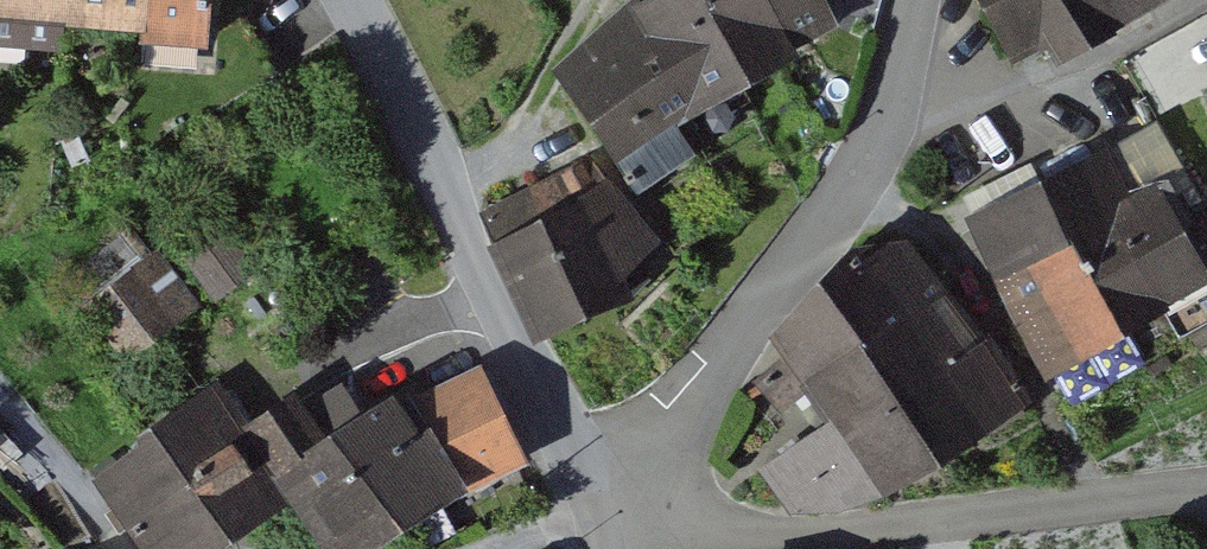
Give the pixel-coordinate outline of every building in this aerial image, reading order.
[(198,46),(201,0),(0,0),(0,32),(198,46)] [(611,166),(851,33),(833,0),(643,0),(625,10),(640,37),(562,80),(611,166)] [(1025,64),(1159,0),(995,0),(1025,64)] [(1050,388),(1206,311),(1206,255),(1149,137),(970,225),(1050,388)] [(618,189),(501,245),(543,333),(660,276),(618,189)] [(171,271),(202,316),(253,280),(222,236),(171,271)] [(897,511),(1024,424),(902,247),(775,334),(834,420),(759,472),(800,523),(897,511)] [(91,313),(129,367),(202,316),(171,271),(164,262),(91,313)] [(409,417),(464,499),(523,467),(475,381),(409,417)] [(101,482),(146,548),(222,548),(295,500),(279,477),(226,398),(101,482)] [(409,417),(396,399),(279,477),(295,500),(328,548),(390,548),(464,499),(409,417)]
